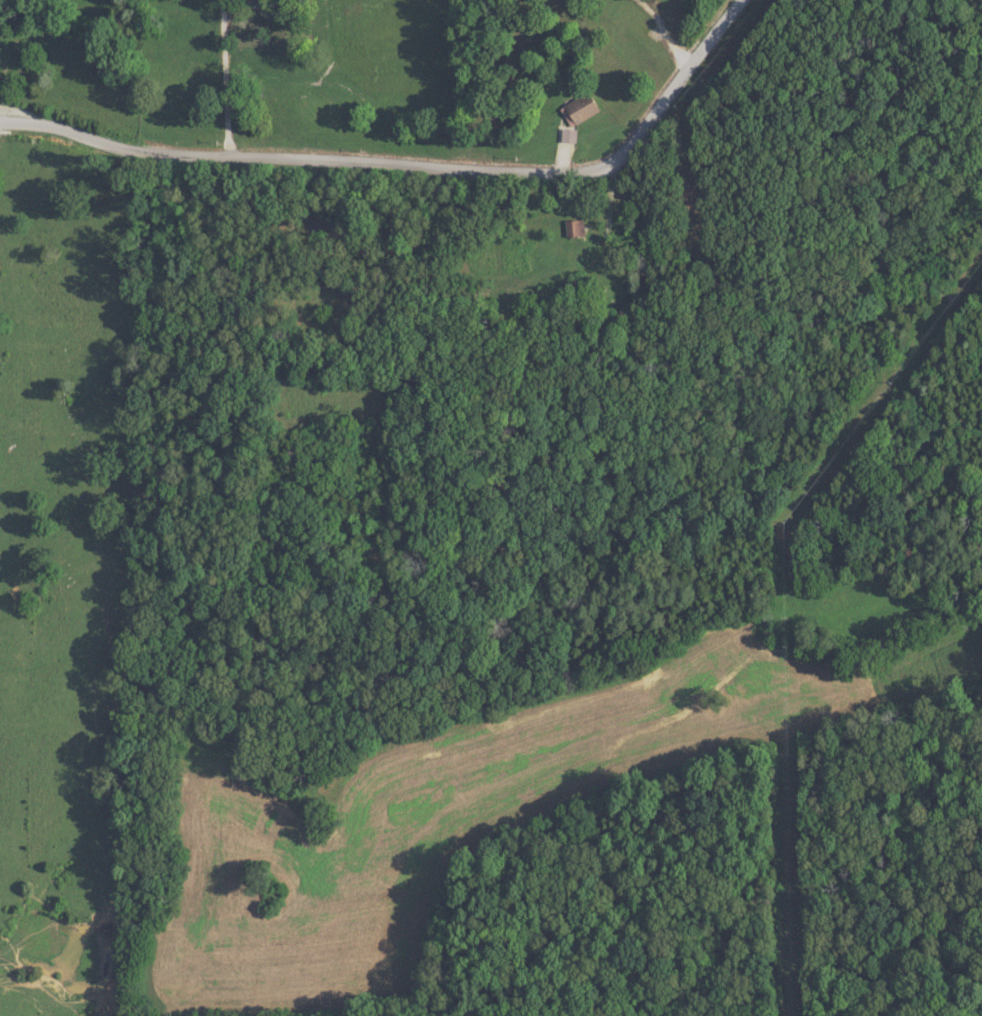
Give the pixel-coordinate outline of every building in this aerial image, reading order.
[(556,109),(568,128),(597,111),(585,92),(556,109)] [(572,142),(572,131),(559,131),(559,142),(572,142)] [(579,237),(579,220),(561,220),(561,237),(579,237)]
